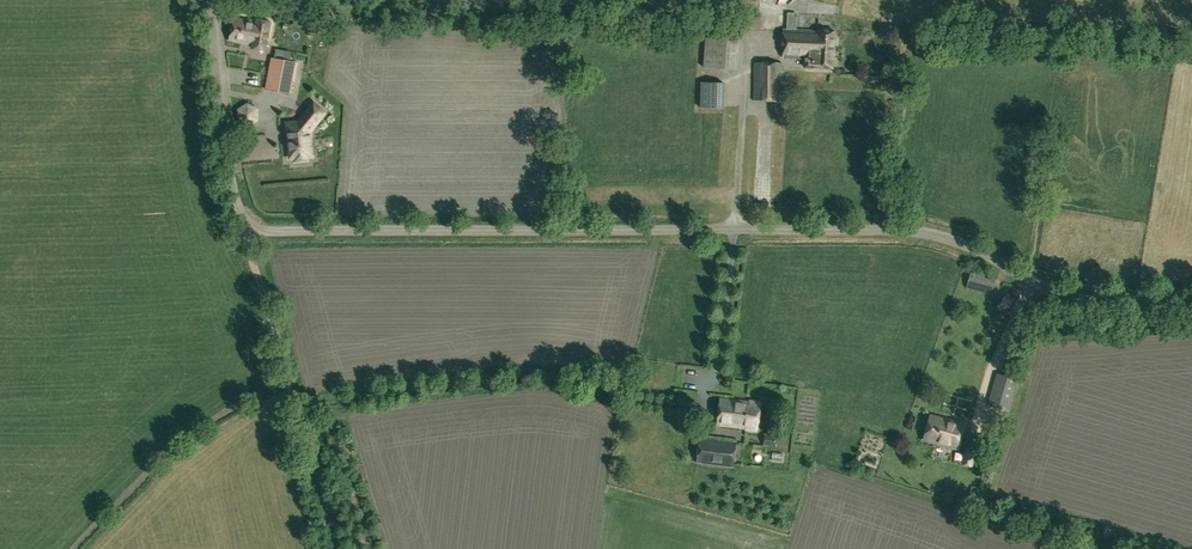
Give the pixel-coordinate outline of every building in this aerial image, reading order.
[(833,68),(835,30),(818,30),(818,31),(796,30),(797,14),(788,14),(788,29),(784,29),(783,58),(805,59),(805,67),(833,68)] [(266,51),(271,22),(257,19),(257,21),(250,20),(250,21),(233,18),(229,40),(252,44),(252,48),(266,51)] [(706,36),(704,66),(737,68),(739,39),(706,36)] [(272,57),(266,89),(290,94),(296,62),(272,57)] [(782,100),(783,62),(754,62),(754,100),(782,100)] [(725,82),(701,82),(701,109),(725,109),(725,82)] [(310,131),(325,113),(314,103),(298,122),(287,123),(288,132),(289,132),(290,139),(288,139),(290,158),(296,157),(296,160),(306,159),(306,156),(312,156),(310,131)] [(774,183),(759,184),(760,200),(775,199),(774,183)] [(991,293),(995,279),(971,272),(967,287),(991,293)] [(998,373),(989,405),(1008,410),(1017,378),(998,373)] [(757,429),(760,403),(759,402),(759,401),(749,400),(749,401),(720,398),(716,424),(746,427),(746,429),(755,430),(756,429),(757,429)] [(965,424),(930,414),(923,439),(958,449),(965,424)] [(764,434),(763,444),(775,445),(776,436),(764,434)] [(700,438),(697,461),(732,466),(735,442),(700,438)] [(967,448),(963,463),(971,465),(976,451),(967,448)]
